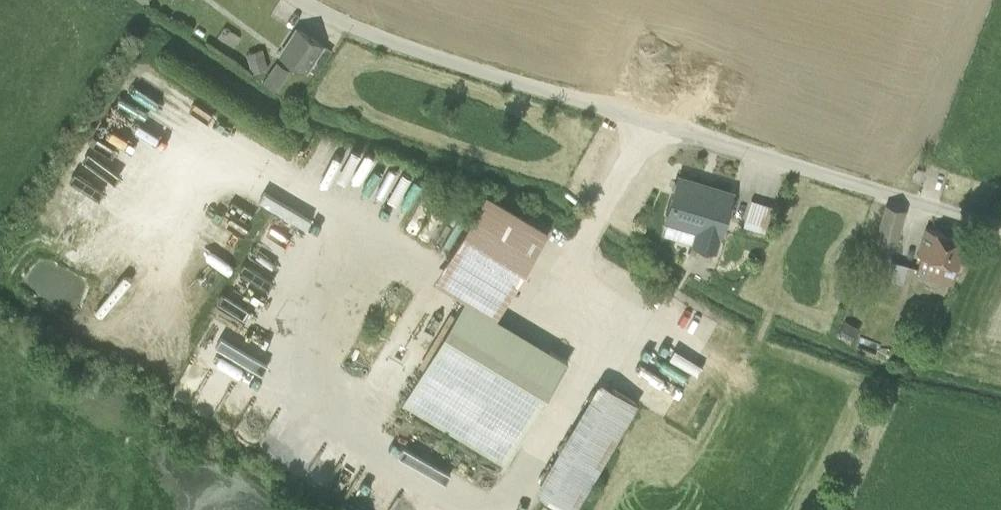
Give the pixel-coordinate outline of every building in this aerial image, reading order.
[(280,56),(305,72),(323,44),(298,28),(280,56)] [(264,48),(248,51),(250,68),(267,66),(264,48)] [(262,78),(277,88),(288,70),(272,61),(262,78)] [(695,248),(718,256),(736,197),(683,180),(669,225),(699,234),(695,248)] [(485,194),(448,256),(510,294),(548,232),(485,194)] [(747,232),(769,239),(778,212),(756,205),(747,232)] [(921,256),(958,267),(966,241),(926,228),(917,254),(921,256)] [(496,318),(510,294),(448,256),(433,280),(465,299),(496,318)] [(921,256),(916,273),(952,284),(958,267),(921,256)] [(886,270),(883,280),(902,285),(907,265),(889,261),(887,270),(886,270)] [(886,270),(868,265),(865,275),(883,280),(886,270)] [(567,361),(496,318),(465,299),(403,402),(505,464),(567,361)] [(574,506),(550,491),(612,388),(599,380),(534,489),(567,509),(572,509),(574,506)] [(636,402),(612,388),(550,491),(574,506),(636,402)]
